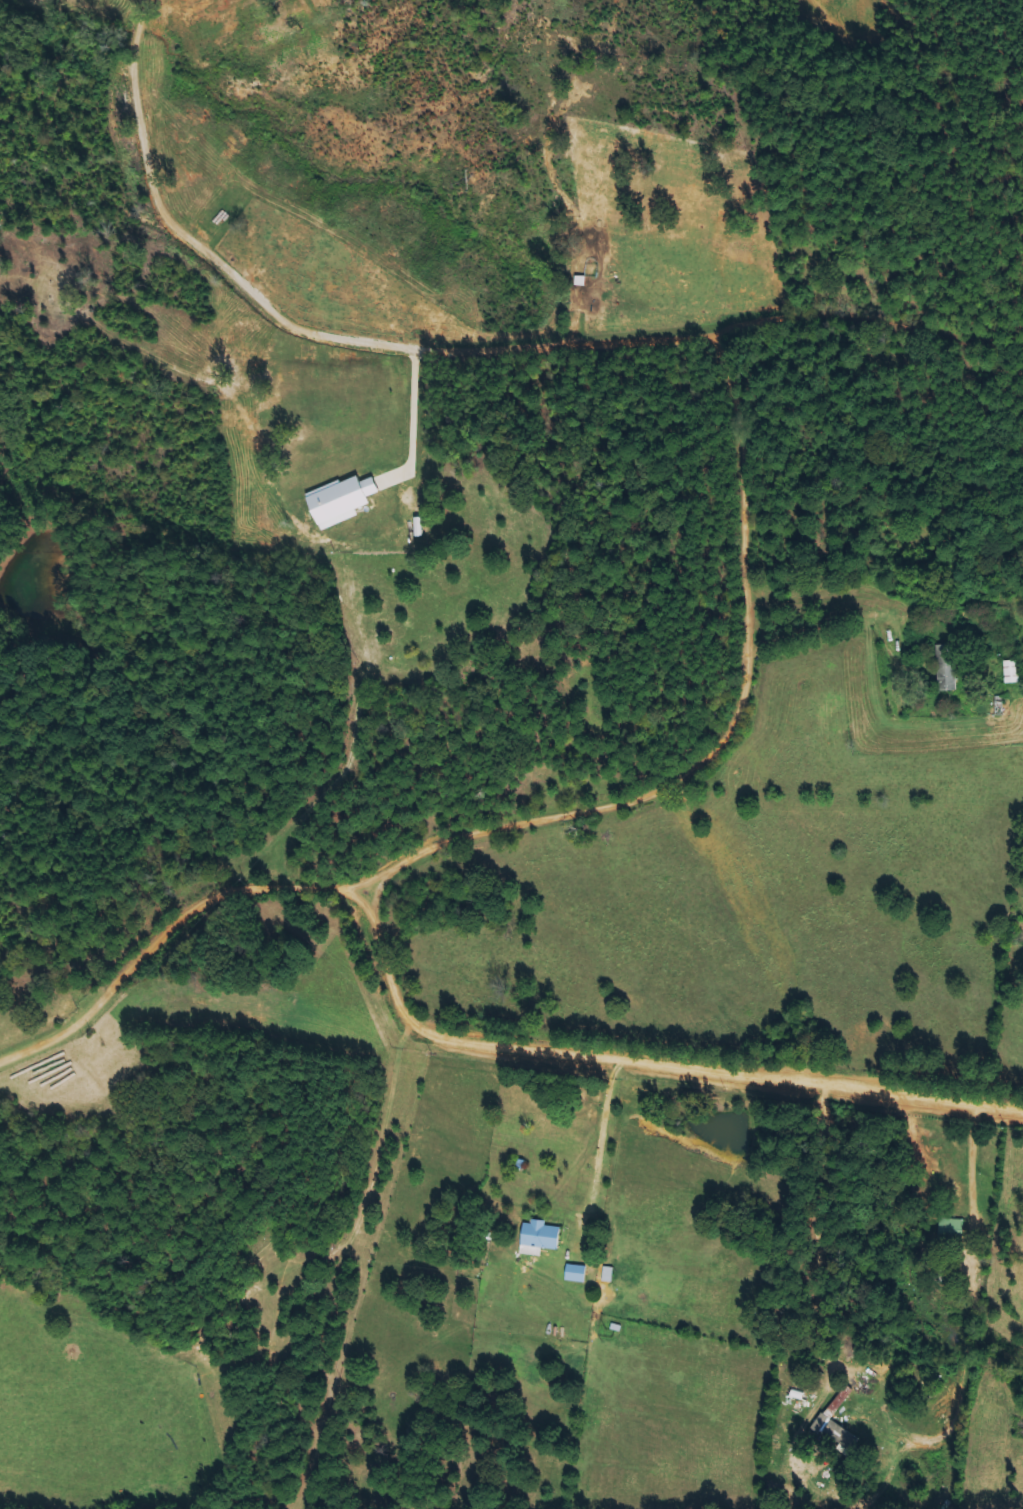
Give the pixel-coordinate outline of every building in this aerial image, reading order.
[(377,493),(372,477),(357,482),(355,476),(303,494),(316,531),(356,517),(354,509),(368,504),(365,497),(377,493)] [(428,518),(413,518),(414,537),(428,536),(428,518)] [(937,692),(956,691),(954,644),(936,645),(937,692)] [(1018,683),(1017,661),(1002,661),(1003,684),(1018,683)] [(519,1245),(556,1250),(560,1227),(545,1225),(546,1223),(523,1219),(519,1245)] [(564,1281),(584,1282),(585,1266),(565,1264),(564,1281)] [(830,1418),(852,1390),(845,1385),(808,1432),(818,1439),(823,1432),(849,1452),(859,1440),(830,1418)]
